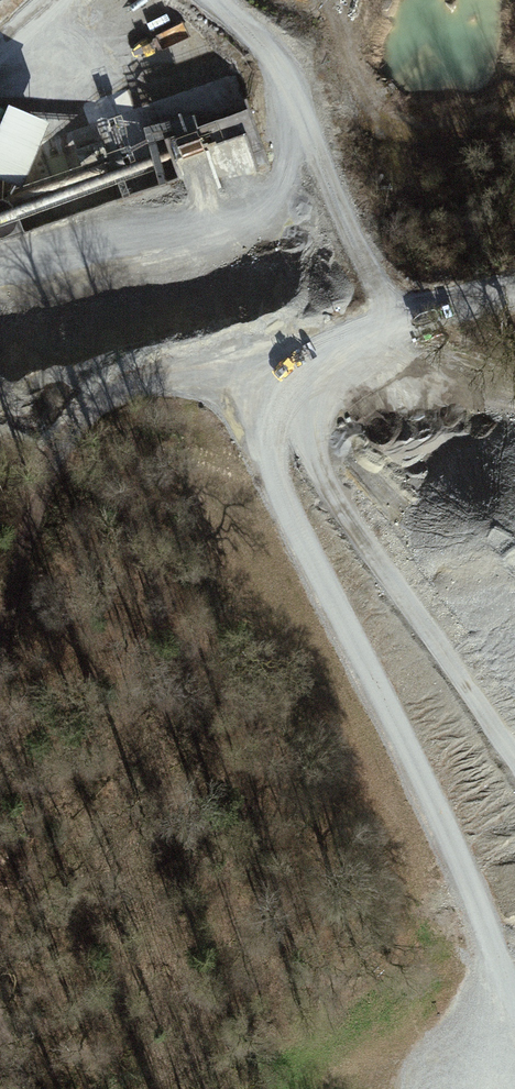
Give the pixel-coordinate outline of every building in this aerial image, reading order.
[(18,184),(45,120),(13,106),(0,136),(0,176),(18,184)] [(162,156),(205,150),(204,146),(241,140),(244,162),(259,159),(252,115),(199,122),(199,119),(158,125),(162,156)] [(98,142),(77,149),(82,164),(103,157),(98,142)]
